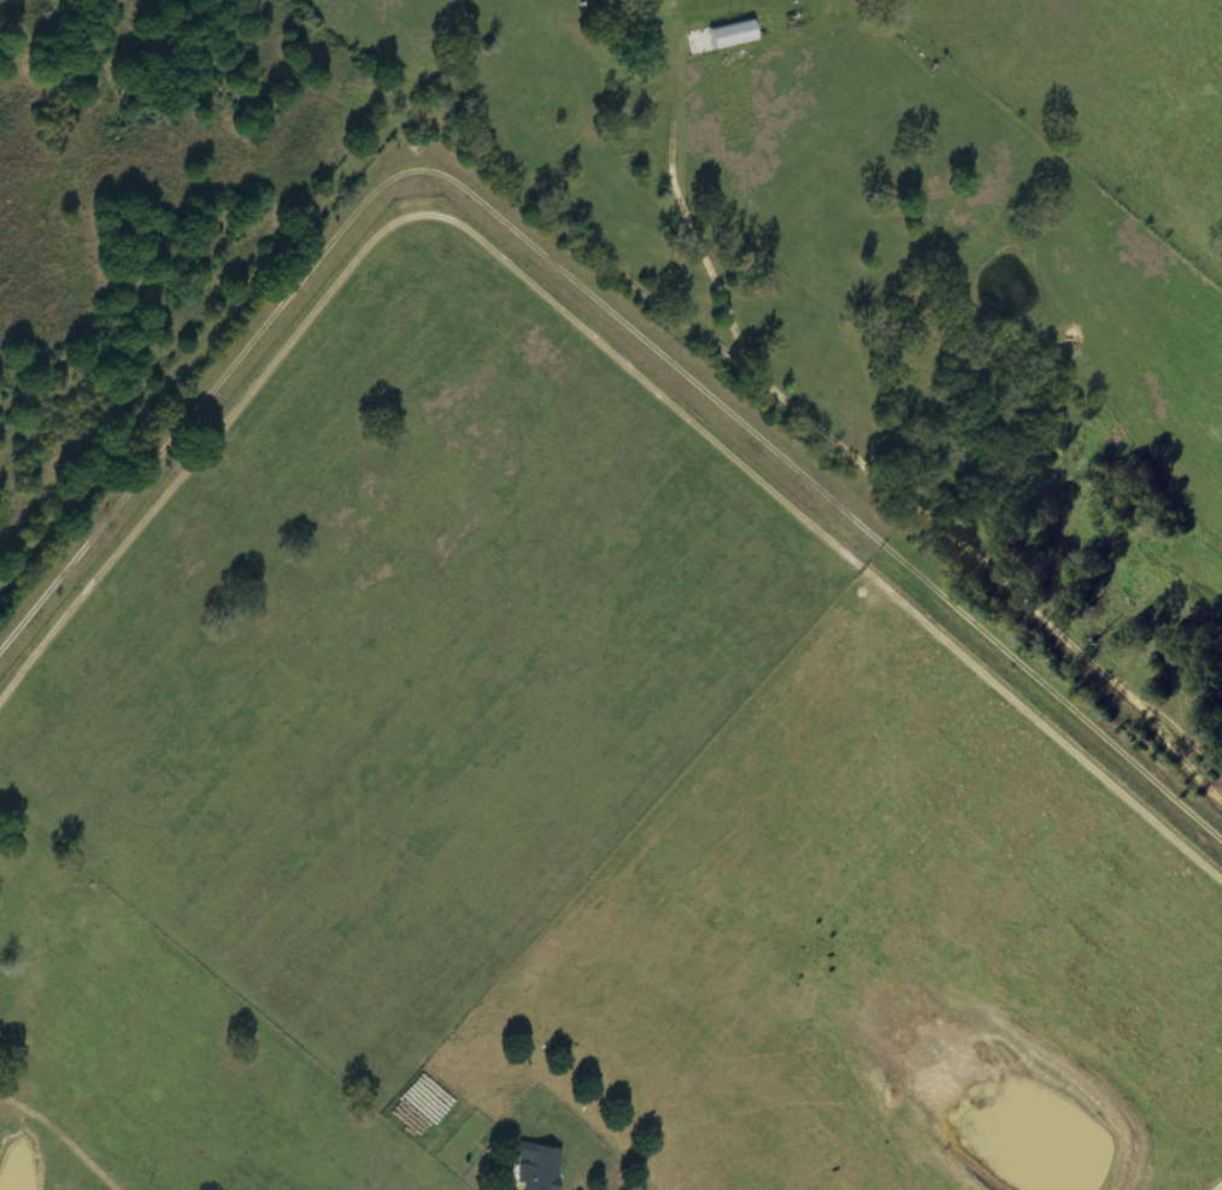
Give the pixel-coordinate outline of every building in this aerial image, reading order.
[(710,52),(753,41),(747,19),(704,31),(710,52)]
